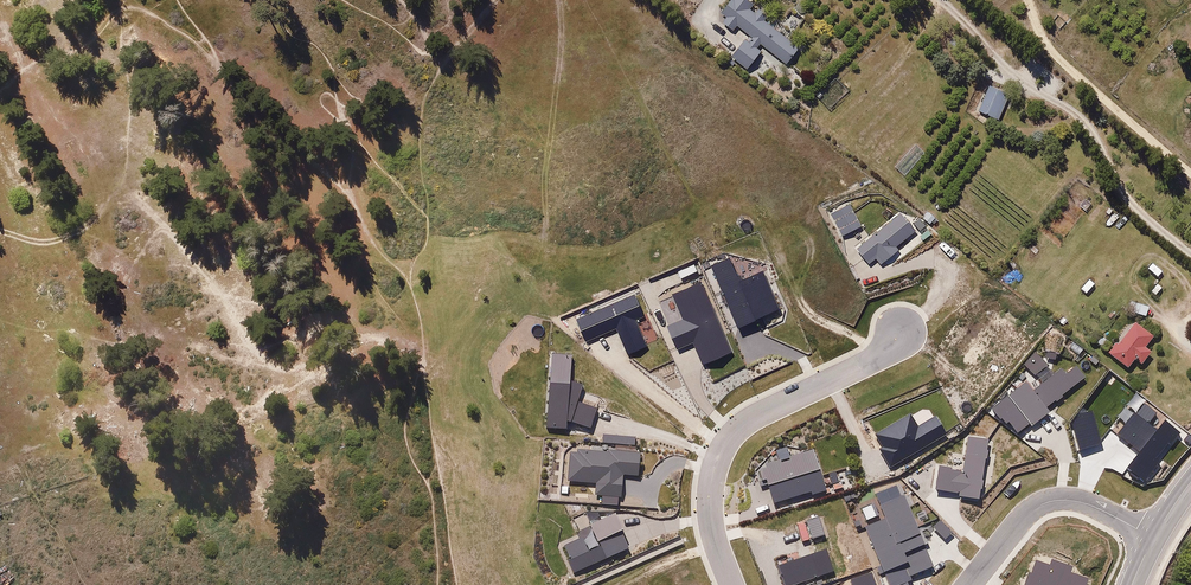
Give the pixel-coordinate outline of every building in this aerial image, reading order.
[(719,32),(730,41),(739,30),(748,38),(730,60),(749,75),(765,55),(787,72),(806,47),(746,0),(730,0),(720,12),(729,19),(719,32)] [(1011,97),(990,88),(979,113),(1001,122),(1011,97)] [(845,202),(826,210),(836,231),(854,223),(845,202)] [(902,215),(856,252),(870,269),(878,262),(880,266),(897,252),(895,250),(916,233),(902,215)] [(1144,248),(1152,239),(1145,233),(1137,243),(1144,248)] [(1149,256),(1142,263),(1155,275),(1162,267),(1149,256)] [(732,262),(713,271),(739,328),(780,309),(762,271),(741,281),(732,262)] [(1090,281),(1084,275),(1076,284),(1081,289),(1090,281)] [(1162,283),(1155,278),(1147,287),(1153,293),(1162,283)] [(696,279),(667,291),(677,314),(659,322),(670,345),(686,338),(696,362),(726,349),(696,279)] [(637,293),(576,319),(587,344),(616,332),(627,356),(648,348),(637,322),(647,317),(637,293)] [(1146,319),(1150,307),(1131,300),(1127,312),(1146,319)] [(1138,366),(1149,352),(1141,345),(1151,335),(1133,319),(1104,352),(1123,369),(1131,360),(1138,366)] [(1037,354),(1025,365),(1035,376),(1048,366),(1037,354)] [(573,358),(549,359),(544,436),(571,438),(570,427),(594,431),(598,410),(578,404),(579,385),(573,383),(573,358)] [(1190,365),(1185,358),(1172,366),(1177,373),(1190,365)] [(1027,382),(992,408),(1018,432),(1047,410),(1086,373),(1077,364),(1067,374),(1058,366),(1044,376),(1046,380),(1033,390),(1027,382)] [(1143,404),(1119,433),(1142,450),(1127,471),(1145,484),(1179,433),(1163,423),(1158,429),(1150,423),(1156,414),(1143,404)] [(1080,414),(1071,424),(1082,451),(1103,445),(1093,410),(1080,414)] [(905,411),(868,431),(884,462),(938,431),(928,414),(912,423),(905,411)] [(95,412),(80,417),(85,432),(100,427),(95,412)] [(960,472),(939,469),(935,492),(979,499),(988,439),(965,436),(960,472)] [(812,449),(758,468),(770,502),(824,483),(812,449)] [(638,454),(572,453),(571,480),(598,480),(598,498),(620,498),(620,481),(637,481),(638,454)] [(932,568),(901,484),(874,494),(883,519),(866,525),(884,572),(904,565),(908,577),(932,568)] [(629,548),(615,516),(588,525),(592,533),(558,547),(571,575),(629,548)] [(779,566),(786,584),(796,584),(840,569),(831,547),(779,566)] [(1089,577),(1071,571),(1073,566),(1052,559),(1050,565),(1035,560),(1026,584),(1087,584),(1089,577)]
